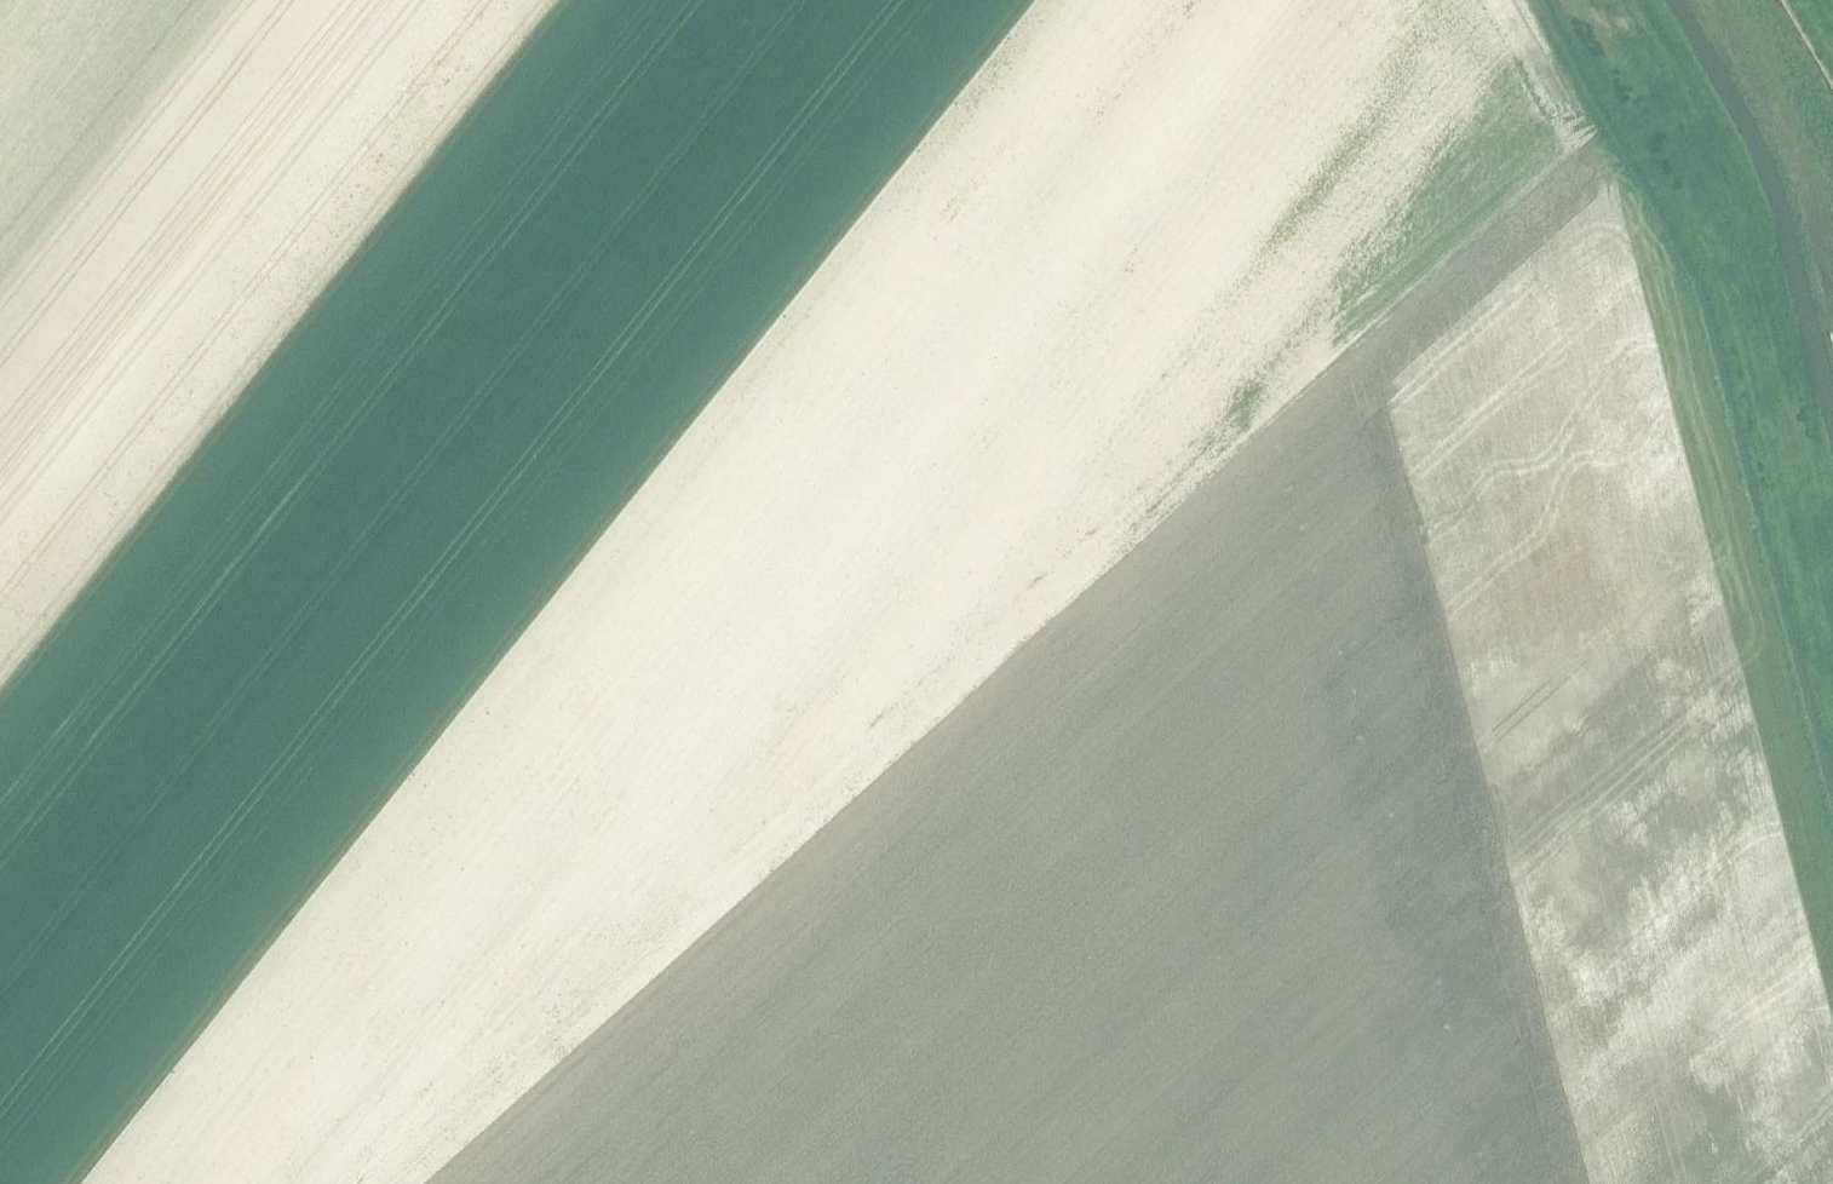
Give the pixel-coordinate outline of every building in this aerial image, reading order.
[(1059,4),(1073,15),(1084,2),(1082,0),(1063,0),(1059,4)]
